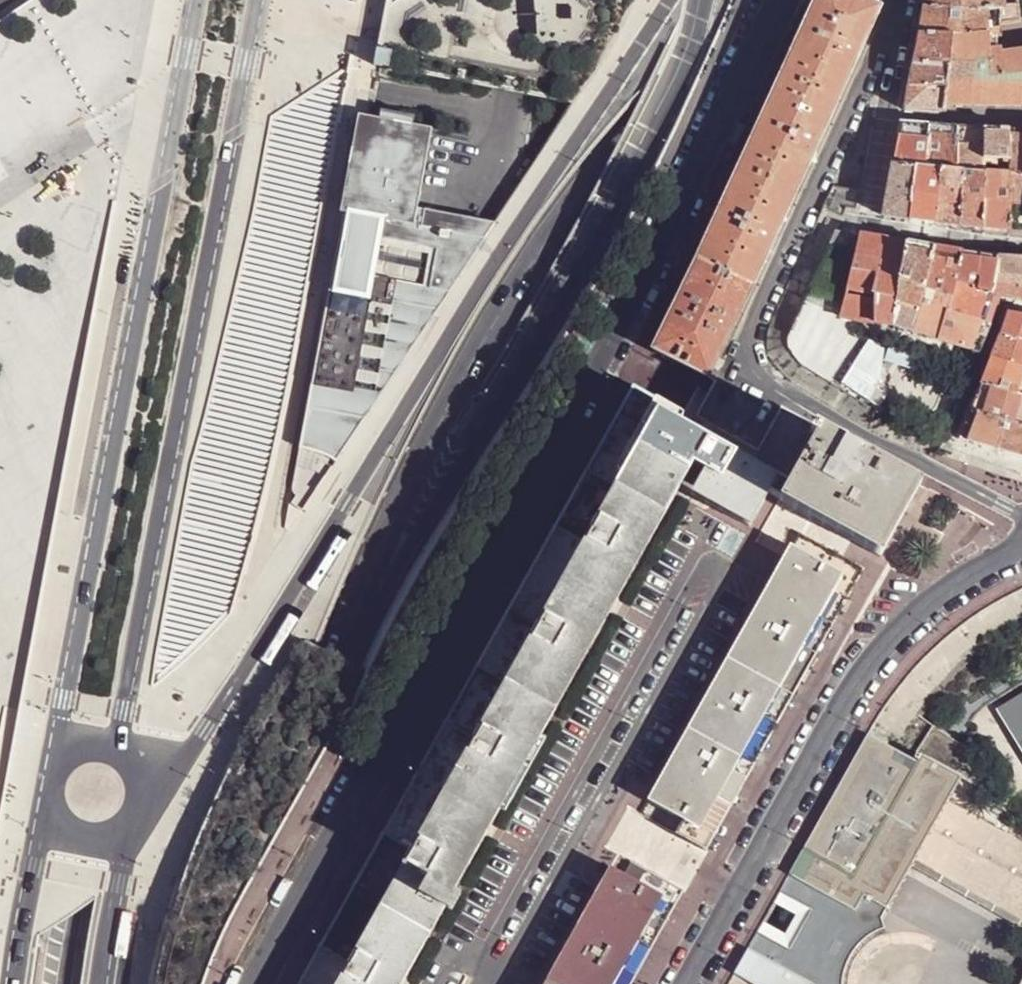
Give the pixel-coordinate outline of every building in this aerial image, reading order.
[(630,0),(396,0),(391,4),(380,62),(377,73),(401,78),(569,112),(601,60),(627,9),(630,0)] [(796,194),(838,102),(880,10),(860,0),(817,0),(806,23),(792,53),(781,76),(770,100),(756,132),(743,160),(740,167),(723,205),(698,259),(754,286),(796,194)] [(925,8),(985,9),(1000,10),(1001,10),(1001,7),(1001,0),(926,0),(925,8)] [(1018,20),(1017,6),(1001,7),(1001,10),(1000,10),(999,23),(1018,20)] [(921,26),(920,35),(956,35),(984,36),(986,36),(985,9),(925,8),(921,26)] [(916,54),(914,63),(951,64),(956,35),(920,35),(916,54)] [(984,36),(956,35),(951,64),(975,65),(971,105),(981,105),(994,105),(1000,65),(1000,56),(997,56),(997,49),(992,49),(984,49),(984,36)] [(986,36),(984,36),(984,49),(992,49),(992,35),(986,36)] [(1000,65),(994,105),(1017,105),(1021,72),(1021,54),(1000,56),(1000,65)] [(912,77),(910,89),(947,89),(951,64),(914,63),(912,77)] [(951,64),(947,89),(945,105),(971,105),(975,65),(951,64)] [(910,89),(907,110),(927,111),(944,112),(945,105),(947,89),(910,89)] [(419,208),(434,134),(361,123),(345,212),(321,339),(316,365),(290,502),(303,511),(489,232),(493,225),(419,208)] [(902,124),(895,166),(918,168),(928,169),(932,126),(916,125),(902,124)] [(932,126),(928,169),(943,171),(958,172),(959,128),(943,127),(932,126)] [(971,129),(959,128),(958,172),(964,173),(986,175),(986,159),(986,129),(971,129)] [(986,129),(986,159),(1010,162),(1010,130),(999,130),(986,129)] [(1010,130),(1010,162),(1010,177),(1021,179),(1021,131),(1010,130)] [(901,220),(910,221),(918,168),(895,166),(885,217),(901,220)] [(928,223),(936,224),(943,171),(928,169),(918,168),(910,221),(928,223)] [(950,226),(960,227),(964,173),(958,172),(943,171),(936,224),(950,226)] [(976,229),(984,230),(986,175),(964,173),(960,227),(976,229)] [(999,232),(1011,233),(1010,177),(986,175),(984,230),(999,232)] [(1010,177),(1011,233),(1021,234),(1021,179),(1010,177)] [(859,244),(842,315),(866,324),(865,322),(874,323),(893,325),(897,299),(900,281),(907,243),(881,239),(860,235),(858,244),(859,244)] [(900,281),(923,288),(934,248),(918,245),(907,243),(900,281)] [(923,288),(950,298),(954,282),(962,253),(947,250),(934,248),(923,288)] [(962,253),(954,282),(975,289),(980,255),(970,254),(962,253)] [(988,256),(980,255),(975,289),(975,291),(989,294),(996,257),(988,256)] [(996,257),(989,294),(989,296),(999,297),(1016,300),(1021,301),(1021,259),(1017,258),(996,257)] [(754,286),(698,259),(691,274),(655,350),(710,377),(754,286)] [(901,328),(912,331),(923,288),(900,281),(897,299),(893,325),(901,328)] [(996,307),(999,297),(989,296),(989,294),(975,291),(975,289),(954,282),(950,298),(947,313),(991,325),(996,307)] [(924,335),(939,341),(947,313),(950,298),(923,288),(912,331),(924,335)] [(939,341),(979,353),(986,336),(991,325),(947,313),(939,341)] [(1013,313),(1009,313),(1000,335),(1021,340),(1021,315),(1013,313)] [(1000,335),(992,357),(1021,367),(1021,340),(1000,335)] [(992,357),(982,384),(1021,396),(1021,367),(992,357)] [(779,476),(752,460),(709,437),(680,421),(685,412),(634,384),(523,583),(402,798),(298,983),(403,983),(459,884),(517,779),(581,665),(626,584),(694,463),(705,469),(692,494),(723,511),(751,527),(768,494),(779,476)] [(982,384),(972,410),(1021,425),(1021,396),(982,384)] [(972,410),(961,438),(1021,457),(1021,425),(972,410)] [(780,501),(881,557),(900,521),(921,483),(816,423),(811,433),(816,436),(803,458),(790,482),(784,479),(779,476),(768,494),(774,498),(780,501)] [(748,779),(866,569),(799,531),(791,546),(843,575),(734,771),(748,779)] [(642,814),(708,852),(748,779),(734,771),(843,575),(791,546),(656,789),(642,814)] [(996,709),(1021,753),(1021,693),(996,709)] [(839,977),(842,970),(844,963),(849,954),(852,949),(856,943),(866,931),(871,925),(882,917),(886,909),(889,910),(891,907),(888,906),(915,858),(1021,917),(1021,839),(948,797),(960,776),(918,752),(915,759),(919,761),(918,763),(868,735),(804,850),(815,856),(800,882),(789,876),(774,903),(801,918),(789,938),(763,923),(749,949),(759,955),(744,981),(750,983),(838,983),(839,977)] [(789,876),(800,882),(815,856),(804,850),(789,876)] [(659,905),(664,897),(649,889),(658,875),(632,861),(624,875),(612,868),(547,983),(615,983),(659,905)] [(664,897),(659,905),(615,983),(634,983),(686,891),(658,875),(649,889),(664,897)] [(734,975),(744,981),(759,955),(749,949),(734,975)]
